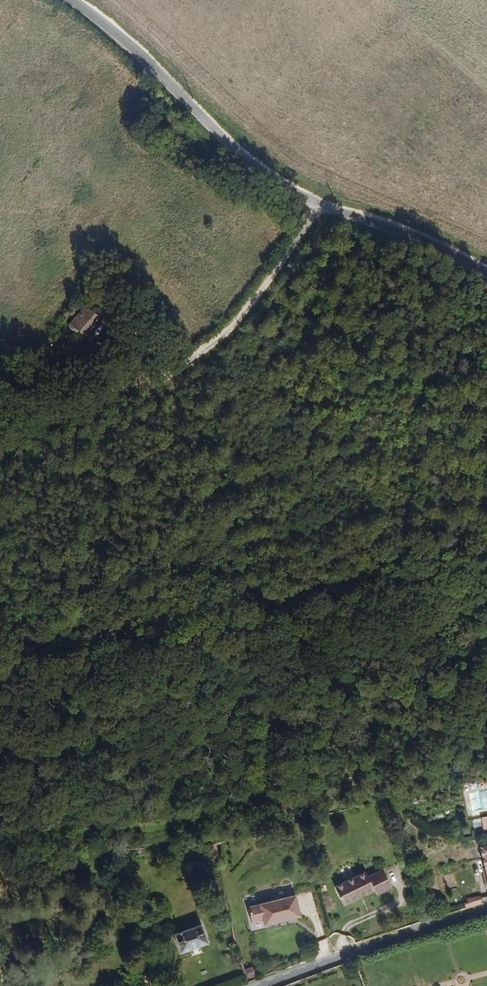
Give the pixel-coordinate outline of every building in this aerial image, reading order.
[(153,271),(148,264),(137,270),(142,278),(153,271)] [(126,304),(109,290),(98,305),(104,309),(101,312),(112,321),(126,304)] [(109,324),(88,306),(72,325),(92,342),(109,324)] [(473,819),(473,827),(483,826),(482,819),(473,819)] [(409,884),(402,865),(386,870),(385,865),(375,868),(372,867),(364,870),(362,873),(352,876),(358,896),(391,885),(393,890),(409,884)] [(314,907),(309,886),(261,899),(265,915),(276,912),(277,917),(314,907)] [(226,942),(221,914),(188,920),(193,948),(226,942)] [(268,966),(265,957),(257,960),(260,969),(268,966)] [(248,978),(256,976),(254,966),(246,968),(248,978)]
